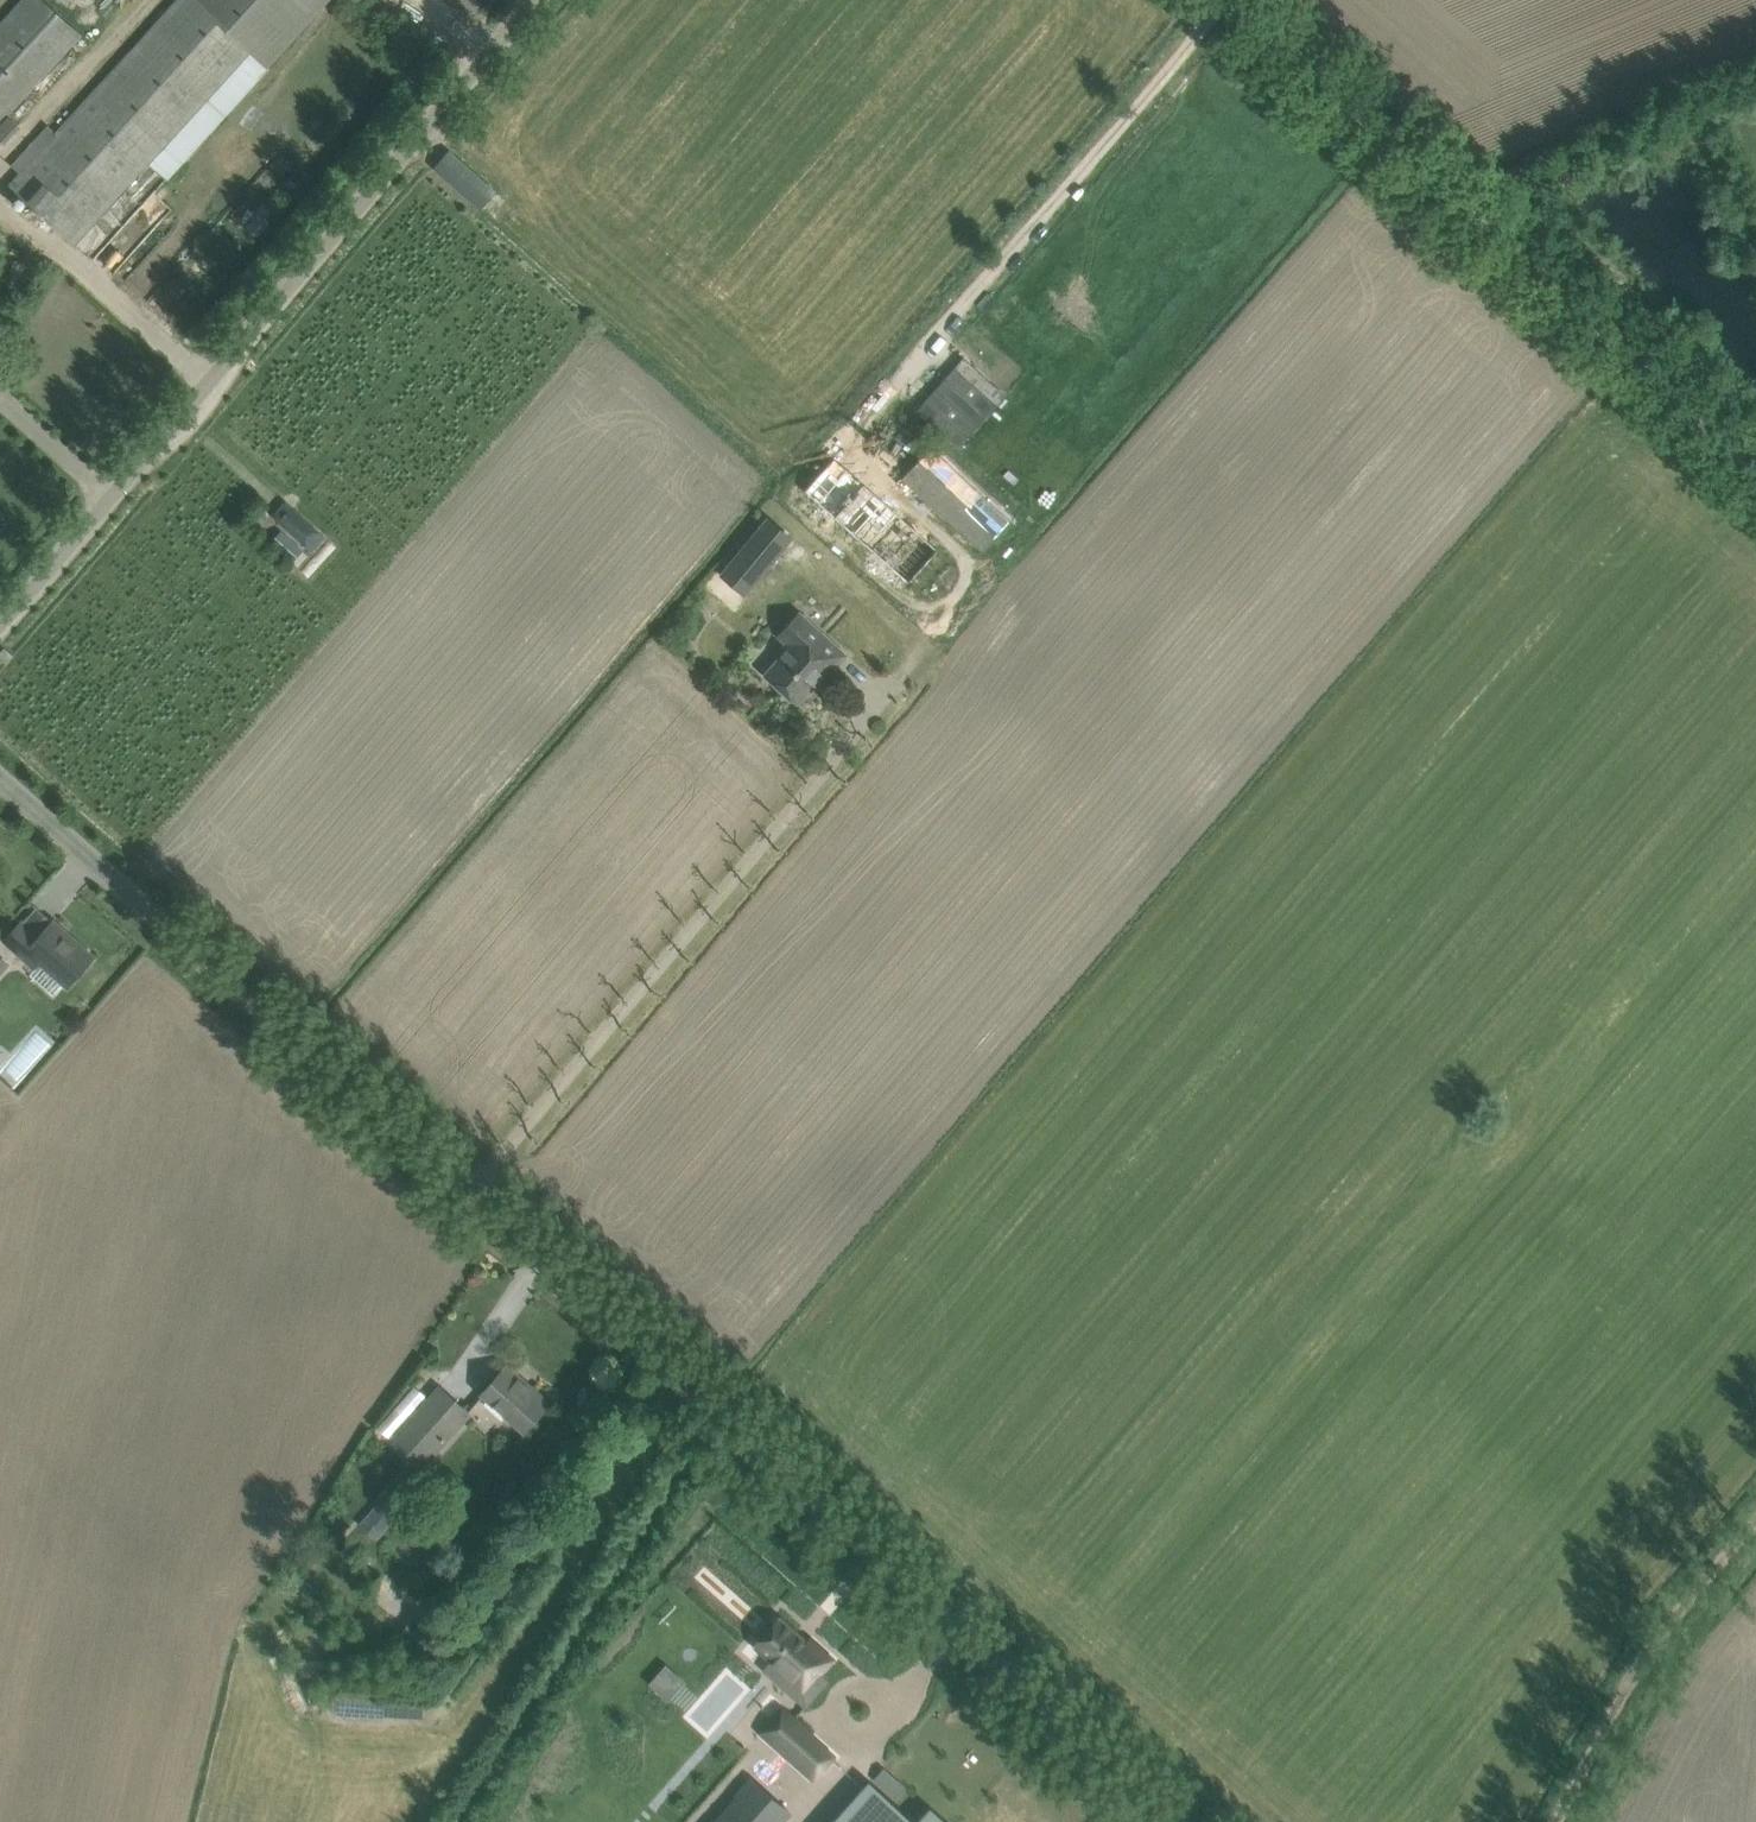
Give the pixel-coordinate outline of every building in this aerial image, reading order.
[(80,36),(41,0),(21,0),(0,23),(0,124),(80,36)] [(57,133),(48,125),(11,165),(19,174),(10,184),(74,243),(249,51),(267,67),(328,0),(177,0),(57,133)] [(493,189),(467,166),(449,151),(434,168),(478,206),(493,189)] [(963,357),(916,411),(959,449),(1006,395),(963,357)] [(1009,521),(966,482),(929,448),(902,478),(981,551),(1009,521)] [(833,459),(804,491),(907,584),(936,551),(833,459)] [(313,527),(290,508),(277,523),(299,542),(313,527)] [(767,519),(721,575),(745,595),(791,538),(767,519)] [(280,531),(270,543),(291,563),(302,551),(280,531)] [(774,658),(777,662),(765,675),(797,704),(822,675),(825,678),(846,655),(799,612),(778,636),(776,639),(785,647),(774,658)] [(67,985),(89,960),(92,956),(76,942),(73,945),(50,925),(40,937),(23,922),(5,942),(35,969),(41,962),(67,985)] [(10,965),(0,956),(0,977),(10,965)] [(522,1430),(532,1420),(548,1402),(531,1387),(527,1392),(503,1371),(482,1394),(522,1430)] [(423,1469),(472,1413),(439,1384),(427,1397),(389,1440),(423,1469)] [(358,1524),(374,1538),(397,1511),(380,1497),(358,1524)] [(810,1639),(808,1641),(779,1616),(772,1624),(769,1621),(757,1635),(759,1637),(760,1638),(752,1646),(770,1661),(762,1670),(778,1684),(786,1676),(812,1699),(829,1681),(820,1673),(832,1660),(810,1639)] [(409,1623),(400,1636),(429,1658),(438,1646),(409,1623)] [(664,1662),(647,1682),(667,1699),(684,1679),(664,1662)] [(810,1735),(811,1734),(794,1718),(788,1725),(781,1732),(769,1721),(760,1732),(813,1779),(819,1771),(820,1773),(834,1757),(810,1735)] [(789,1812),(752,1779),(737,1795),(738,1797),(716,1821),(781,1821),(789,1812)] [(869,1781),(833,1821),(915,1821),(869,1781)] [(931,1808),(918,1821),(947,1821),(931,1808)]
